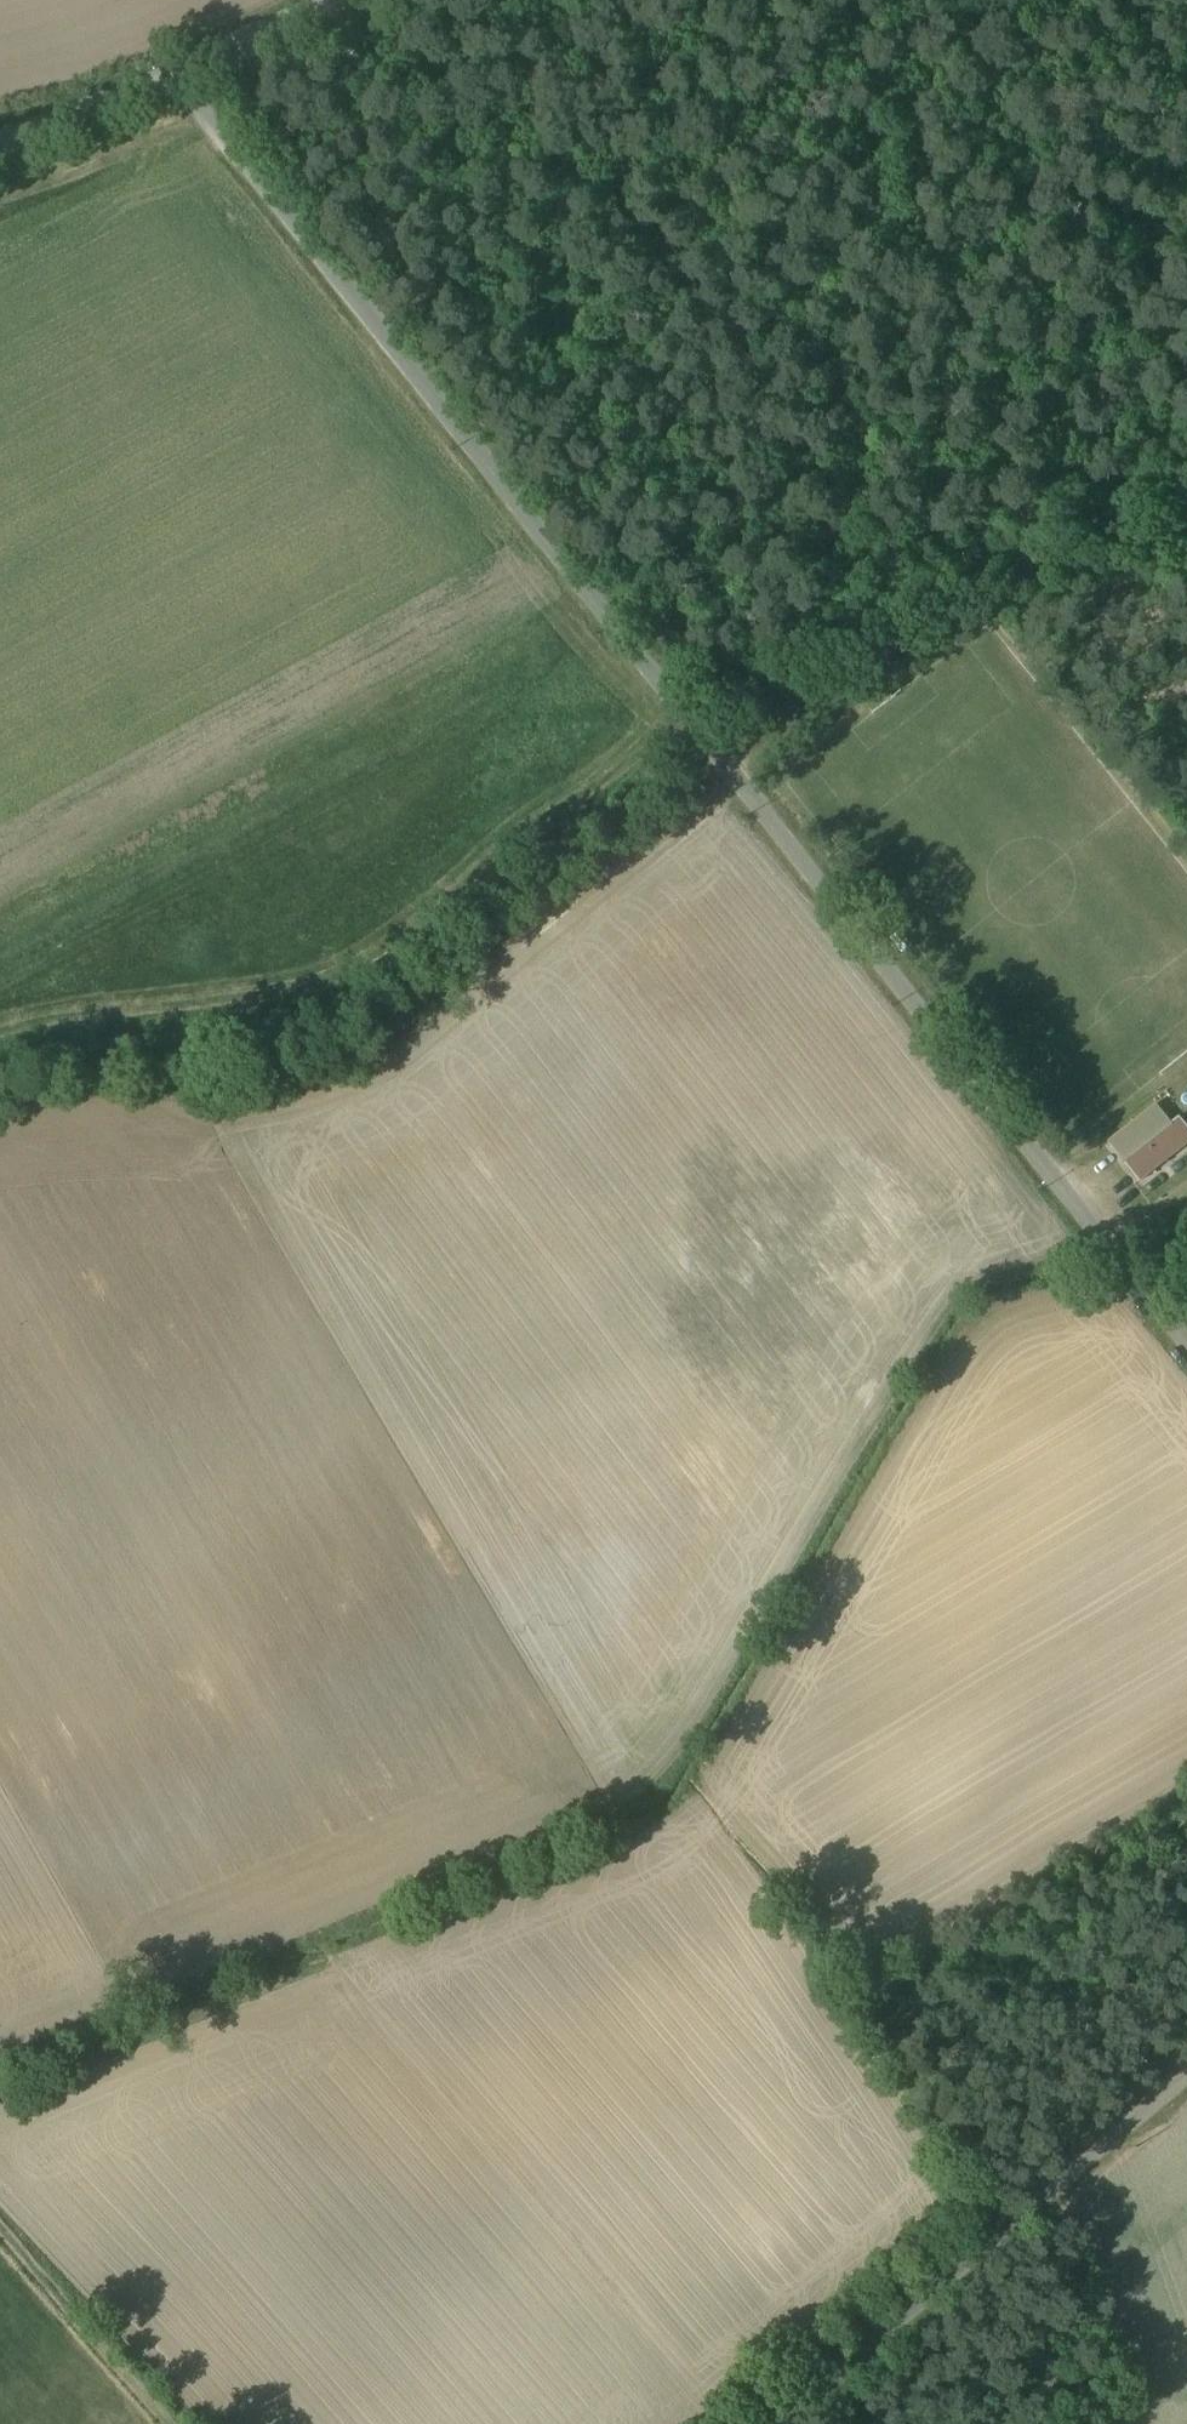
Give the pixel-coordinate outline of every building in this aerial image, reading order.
[(1107,1140),(1143,1184),(1186,1147),(1186,1137),(1156,1100),(1107,1140)]
